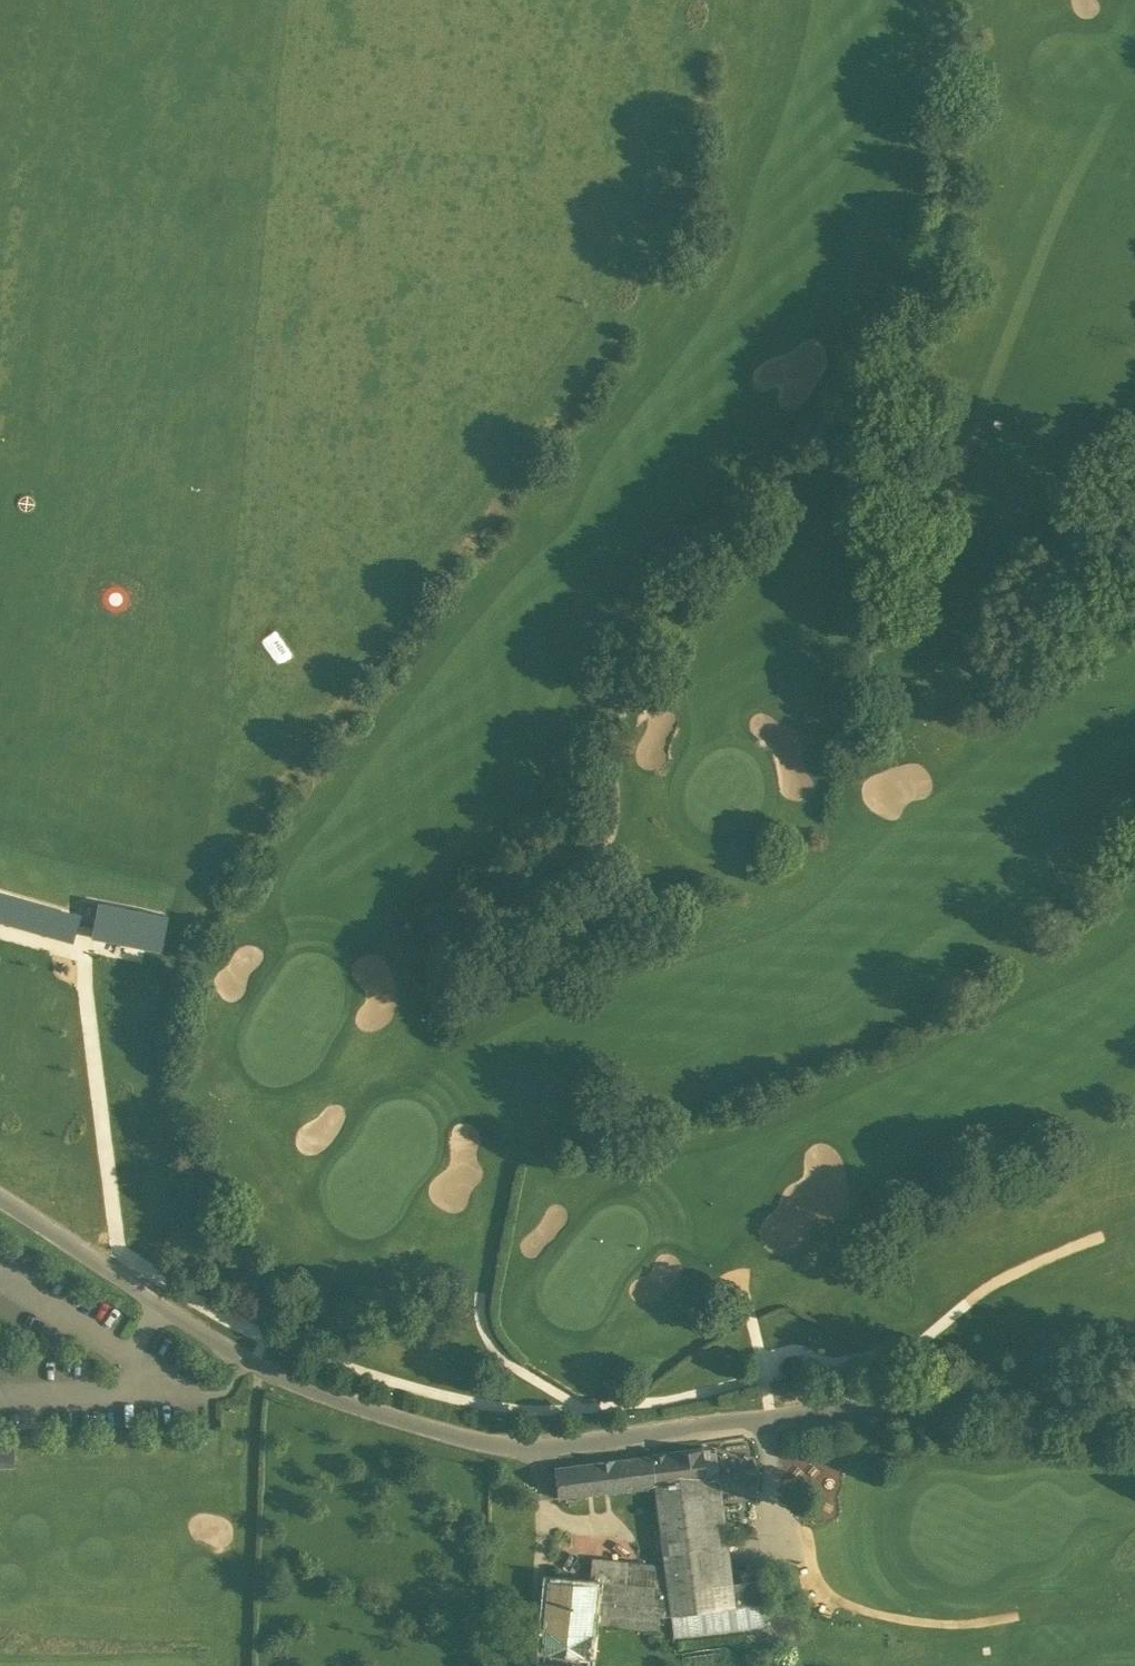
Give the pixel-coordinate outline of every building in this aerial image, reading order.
[(81,915),(0,891),(0,921),(73,942),(81,915)] [(99,902),(93,937),(161,950),(168,916),(99,902)] [(14,1448),(14,1439),(0,1439),(0,1448),(14,1448)] [(719,1584),(732,1583),(719,1446),(706,1448),(709,1478),(719,1584)] [(15,1466),(14,1448),(0,1448),(0,1466),(15,1466)] [(709,1478),(706,1448),(650,1455),(654,1485),(658,1517),(665,1567),(667,1587),(671,1614),(721,1608),(721,1607),(719,1584),(709,1478)] [(558,1497),(654,1485),(650,1455),(554,1467),(558,1497)] [(612,1582),(615,1562),(594,1560),(593,1580),(612,1582)] [(667,1587),(665,1567),(650,1566),(615,1562),(612,1582),(667,1587)] [(671,1614),(667,1587),(612,1582),(593,1580),(591,1580),(591,1585),(593,1585),(589,1621),(610,1623),(611,1613),(657,1617),(658,1628),(660,1627),(658,1616),(671,1614)] [(719,1584),(721,1607),(762,1602),(760,1580),(732,1583),(719,1584)] [(593,1585),(591,1585),(550,1581),(545,1631),(543,1631),(541,1651),(586,1655),(589,1621),(593,1585)] [(721,1608),(671,1614),(674,1636),(764,1625),(762,1603),(721,1608)] [(610,1623),(658,1628),(657,1617),(611,1613),(610,1623)] [(534,1651),(534,1649),(484,1664),(485,1665),(585,1665),(586,1655),(541,1651),(534,1651)]
